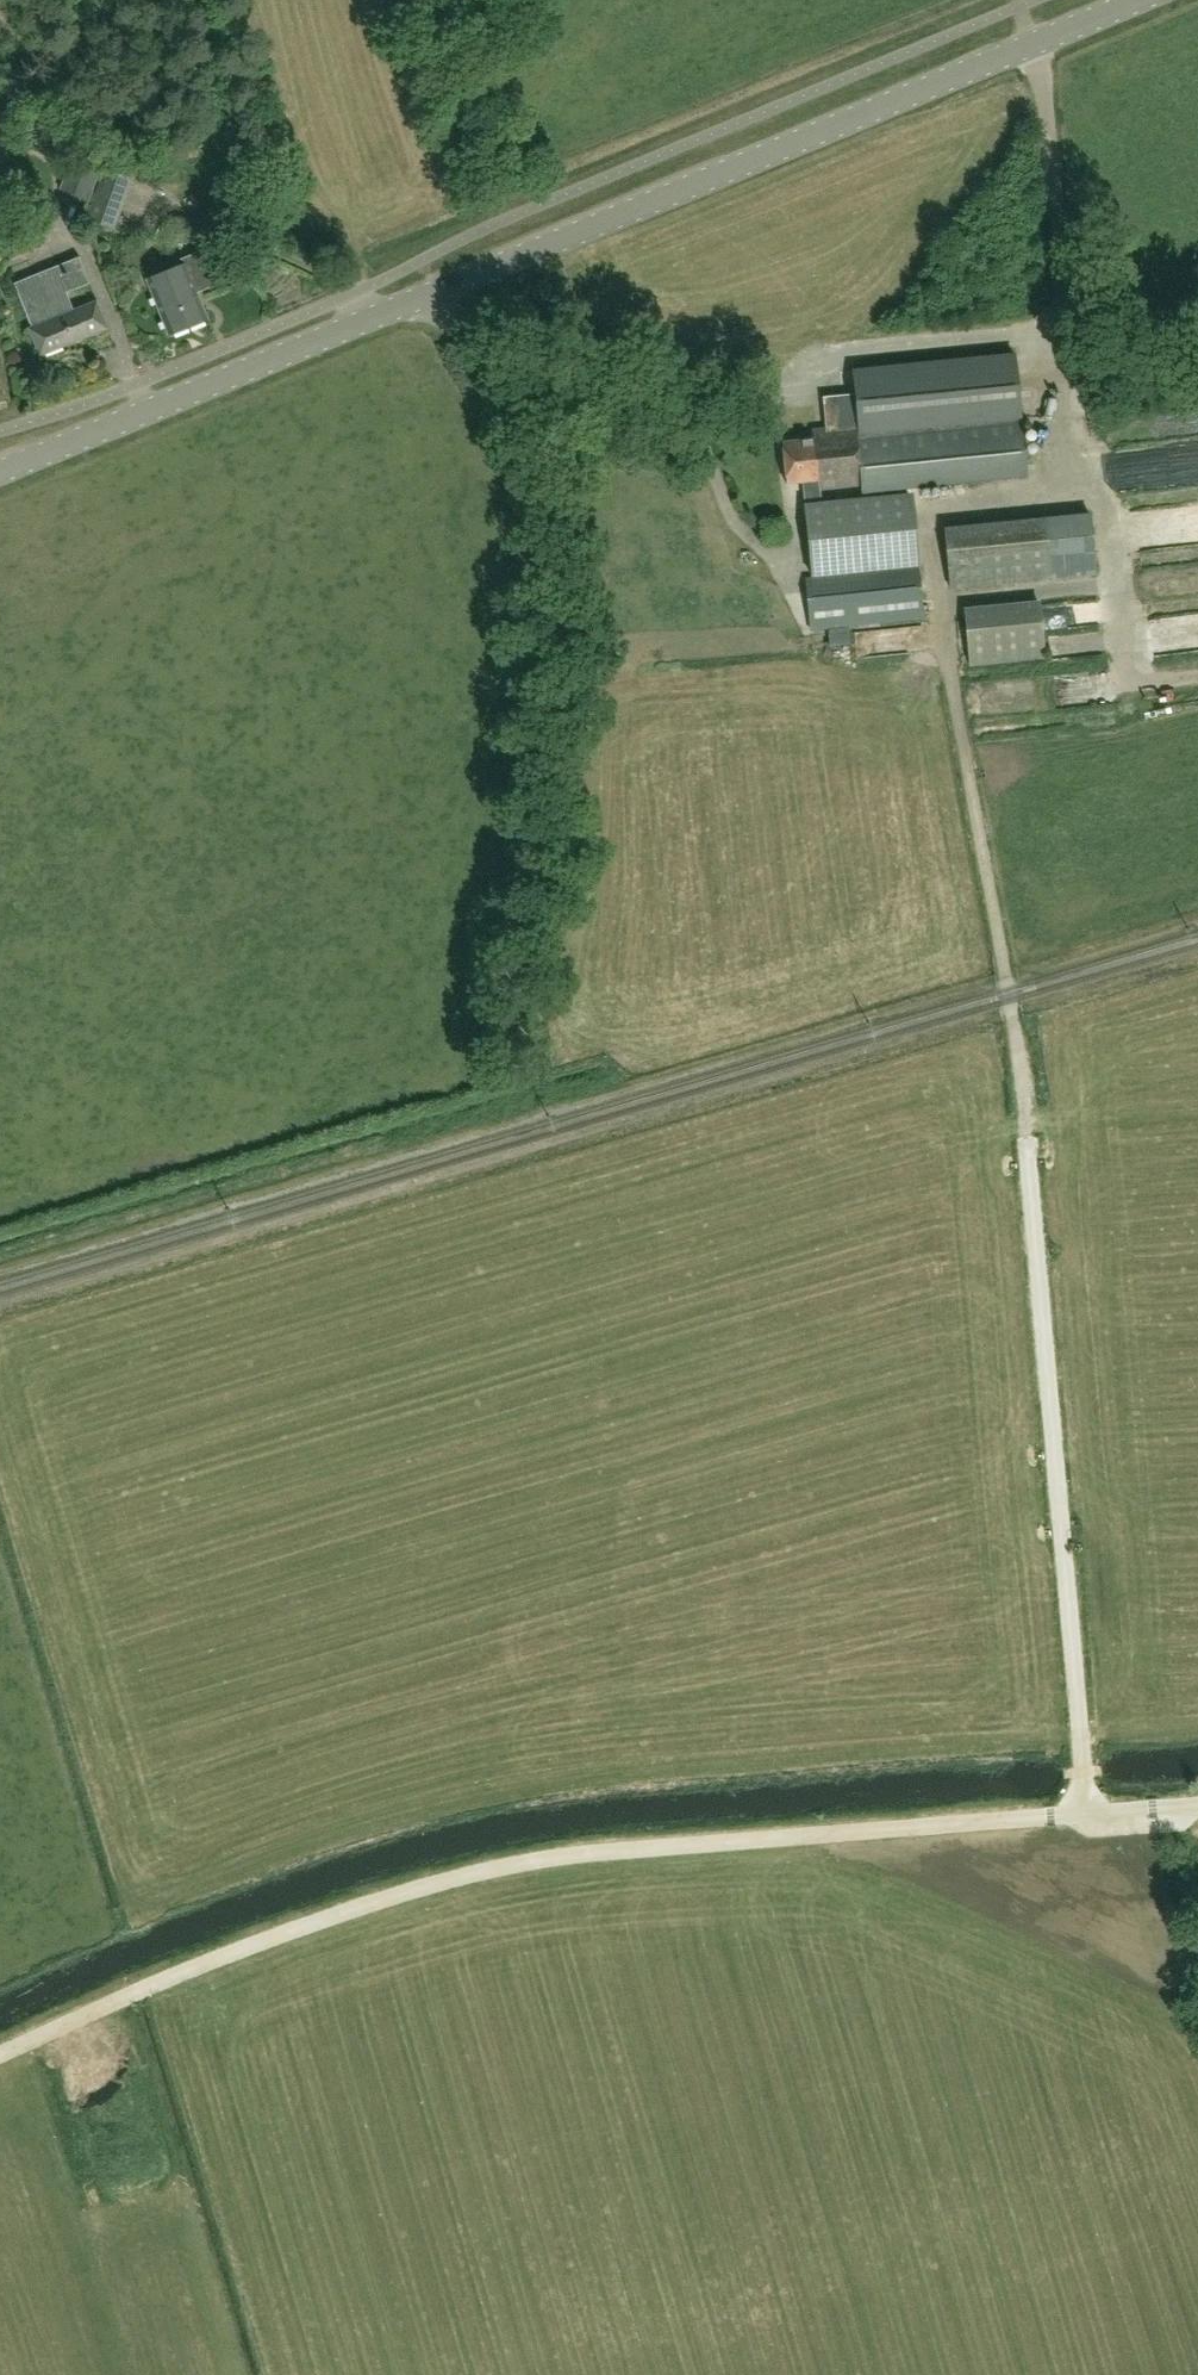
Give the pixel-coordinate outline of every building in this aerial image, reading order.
[(75,156),(72,163),(68,162),(59,191),(89,200),(98,172),(100,165),(75,156)] [(108,160),(105,168),(103,167),(85,219),(114,230),(133,179),(122,175),(125,166),(108,160)] [(183,260),(185,265),(146,280),(168,334),(207,319),(197,294),(216,286),(205,252),(183,260)] [(41,354),(106,329),(96,302),(72,312),(65,293),(89,284),(79,258),(14,283),(32,328),(30,329),(41,354)] [(823,397),(825,419),(826,428),(812,429),(813,438),(782,442),(787,483),(802,482),(804,500),(821,498),(820,490),(862,485),(863,493),(1024,477),(1015,355),(853,371),(855,394),(823,397)] [(924,618),(918,565),(911,492),(803,504),(811,576),(805,577),(810,622),(852,618),(852,625),(924,618)] [(948,514),(950,579),(1051,577),(1049,512),(948,514)] [(1064,529),(1066,563),(1099,561),(1098,527),(1064,529)] [(962,603),(969,665),(1046,659),(1039,595),(962,603)]
